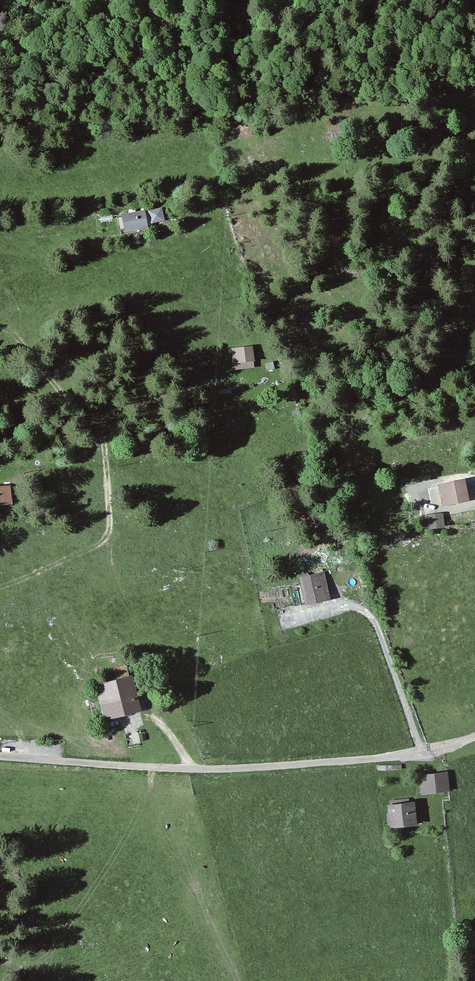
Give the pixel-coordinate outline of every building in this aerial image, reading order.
[(147,226),(145,211),(133,213),(133,210),(129,211),(129,214),(117,217),(120,231),(147,226)] [(162,219),(160,210),(151,212),(153,221),(162,219)] [(252,348),(233,350),(234,361),(238,361),(238,362),(253,360),(252,348)] [(467,498),(463,481),(441,486),(444,502),(467,498)] [(8,486),(0,487),(0,503),(9,502),(8,486)] [(440,516),(430,517),(431,527),(442,526),(440,516)] [(297,588),(290,590),(293,604),(328,596),(323,574),(309,577),(308,573),(302,575),(304,584),(297,585),(297,588)] [(126,666),(115,669),(117,679),(98,684),(103,707),(91,710),(95,722),(115,717),(116,719),(119,718),(118,716),(139,710),(126,666)] [(445,774),(438,775),(440,790),(447,789),(445,774)] [(425,791),(440,790),(438,775),(423,776),(425,791)] [(389,824),(392,823),(392,824),(414,821),(412,804),(408,804),(408,800),(391,802),(391,806),(390,806),(391,813),(387,813),(389,824)]
